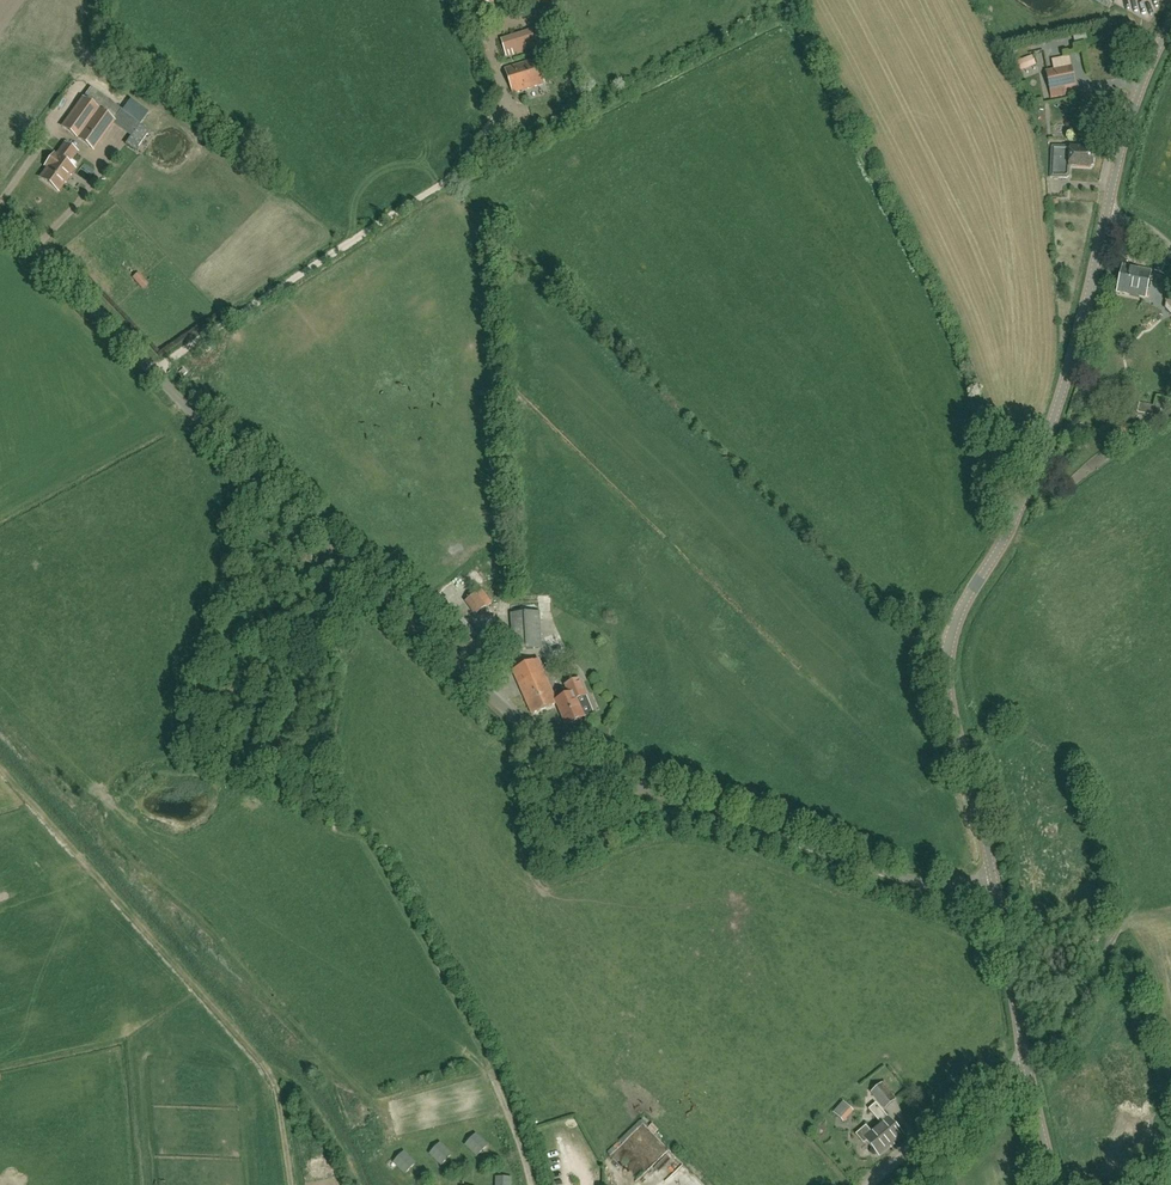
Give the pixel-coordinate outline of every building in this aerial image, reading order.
[(503,44),(507,56),(541,45),(537,33),(503,44)] [(1036,66),(1032,56),(1012,64),(1016,74),(1036,66)] [(545,83),(542,75),(537,59),(505,69),(513,93),(545,83)] [(1075,87),(1073,75),(1071,67),(1046,72),(1052,98),(1066,95),(1065,89),(1075,87)] [(113,122),(83,99),(62,128),(93,150),(113,122)] [(148,132),(139,126),(139,125),(130,137),(125,144),(134,151),(148,132)] [(45,166),(48,168),(41,179),(57,191),(63,183),(65,184),(70,177),(69,176),(73,169),(77,164),(71,160),(76,152),(65,145),(56,157),(53,155),(45,166)] [(1052,147),(1051,177),(1067,178),(1070,176),(1070,166),(1090,167),(1091,166),(1092,166),(1093,165),(1094,158),(1093,157),(1091,157),(1091,150),(1081,150),(1081,148),(1071,148),(1052,147)] [(1154,270),(1165,275),(1168,267),(1158,263),(1154,270)] [(1152,272),(1123,266),(1117,292),(1146,298),(1152,272)] [(136,273),(131,276),(139,288),(144,284),(136,273)] [(1137,414),(1155,417),(1159,418),(1162,408),(1139,403),(1137,414)] [(1129,427),(1118,427),(1118,437),(1129,437),(1129,427)] [(477,617),(488,608),(477,593),(466,602),(477,617)] [(477,636),(462,618),(454,610),(445,618),(468,644),(477,636)] [(512,615),(514,650),(542,649),(540,613),(512,615)] [(571,694),(557,701),(539,660),(513,671),(532,715),(558,703),(567,724),(584,717),(577,699),(586,696),(579,680),(566,685),(571,694)] [(897,1099),(883,1083),(871,1093),(885,1109),(897,1099)] [(844,1102),(834,1113),(841,1120),(851,1109),(844,1102)] [(877,1127),(892,1144),(903,1135),(888,1118),(876,1103),(869,1110),(881,1124),(877,1127)] [(639,1119),(606,1149),(625,1170),(637,1159),(642,1164),(650,1156),(654,1160),(666,1149),(639,1119)] [(892,1144),(877,1127),(871,1132),(866,1126),(856,1134),(864,1144),(867,1141),(873,1148),(872,1150),(871,1153),(873,1155),(876,1155),(878,1154),(879,1155),(892,1144)] [(466,1142),(478,1154),(487,1145),(475,1133),(466,1142)] [(430,1151),(443,1163),(452,1154),(439,1142),(430,1151)] [(394,1160),(407,1172),(416,1163),(403,1151),(394,1160)] [(650,1179),(642,1171),(632,1181),(637,1184),(644,1184),(650,1179)] [(498,1184),(510,1184),(510,1176),(498,1176),(498,1184)]
